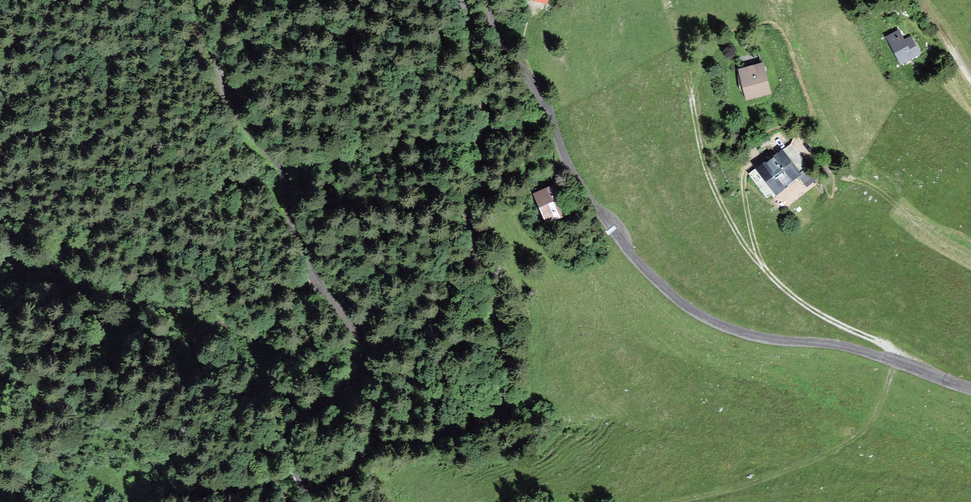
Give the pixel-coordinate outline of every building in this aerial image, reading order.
[(901,34),(888,40),(900,68),(922,58),(914,40),(905,44),(901,34)] [(762,66),(739,73),(748,100),(770,94),(762,66)] [(783,153),(757,171),(777,199),(803,181),(783,153)] [(563,189),(539,198),(550,229),(574,221),(563,189)]
